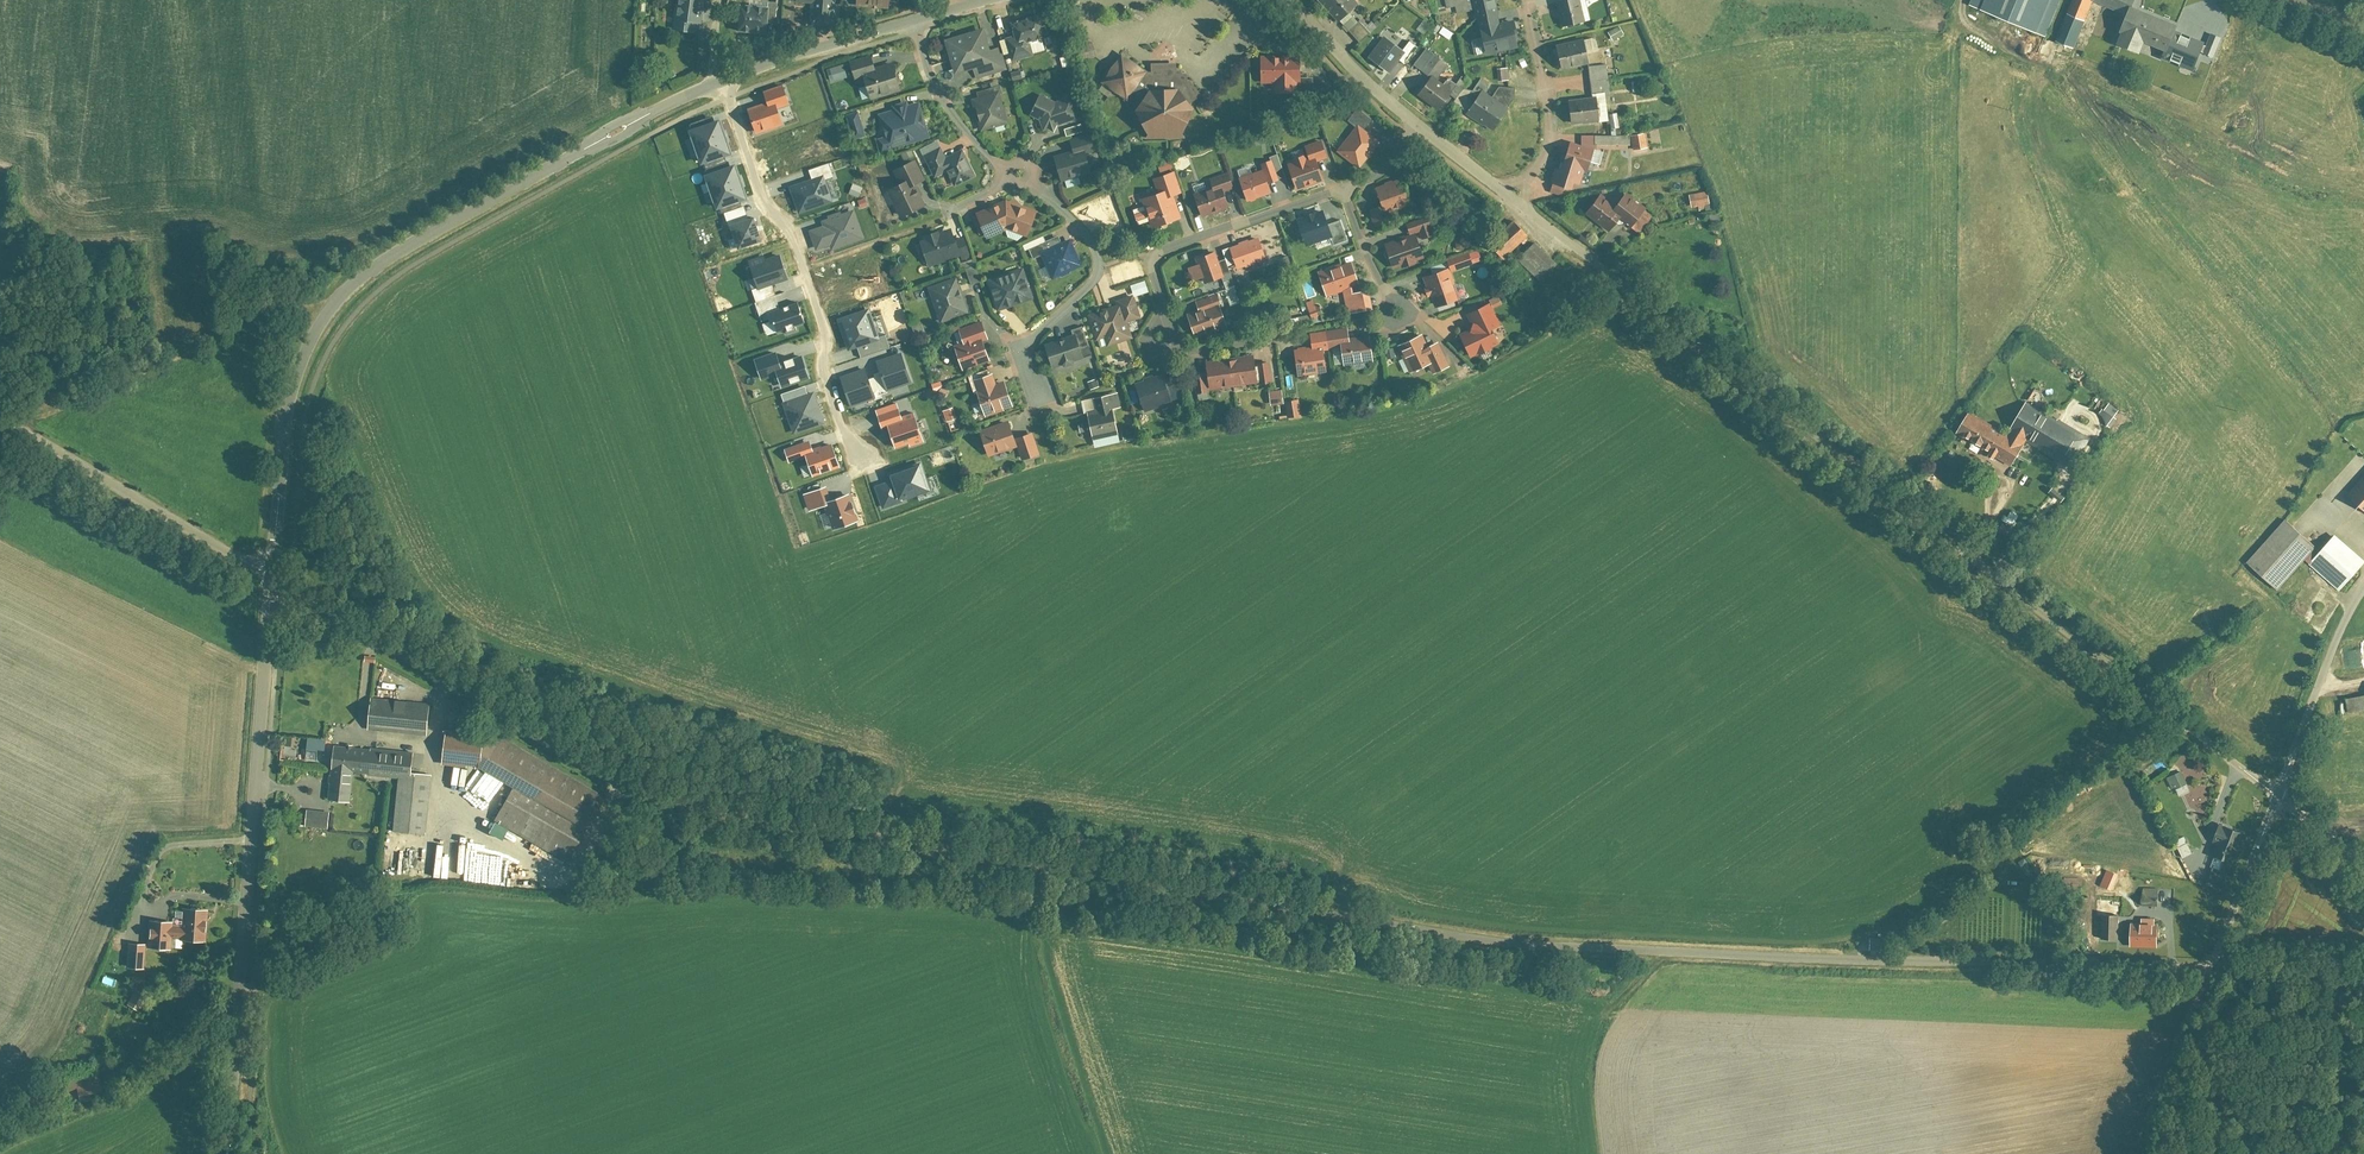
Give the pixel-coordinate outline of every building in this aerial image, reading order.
[(674,32),(697,32),(700,0),(676,0),(674,32)] [(803,7),(820,7),(820,19),(834,19),(833,0),(802,0),(803,7)] [(860,8),(897,7),(897,0),(860,0),(860,8)] [(1315,2),(1338,27),(1355,11),(1347,3),(1350,0),(1317,0),(1315,2)] [(1446,14),(1478,8),(1483,33),(1508,29),(1502,0),(1444,0),(1446,14)] [(1563,28),(1585,24),(1581,0),(1578,0),(1558,3),(1563,28)] [(1972,4),(2042,32),(2055,0),(1974,0),(1972,4)] [(2056,41),(2076,49),(2096,3),(2129,17),(2137,0),(2074,0),(2056,41)] [(744,2),(743,34),(768,34),(769,3),(744,2)] [(2167,60),(2168,58),(2194,70),(2202,52),(2176,40),(2181,30),(2136,10),(2122,40),(2167,60)] [(1355,12),(1343,25),(1361,43),(1374,30),(1355,12)] [(1007,40),(1014,62),(1033,57),(1029,43),(1049,37),(1042,14),(1014,23),(1018,37),(1007,40)] [(1483,33),(1488,56),(1522,49),(1518,27),(1508,29),(1483,33)] [(996,54),(994,55),(985,28),(947,40),(958,73),(974,68),(977,79),(1002,71),(996,54)] [(1387,70),(1402,50),(1384,37),(1370,58),(1387,70)] [(1585,40),(1558,46),(1563,68),(1590,62),(1585,40)] [(1263,52),(1264,86),(1276,86),(1276,94),(1298,94),(1298,86),(1305,86),(1305,51),(1263,52)] [(1425,54),(1415,67),(1425,76),(1436,64),(1425,54)] [(1105,82),(1129,100),(1130,98),(1141,106),(1136,112),(1150,135),(1148,136),(1149,138),(1187,137),(1184,133),(1195,108),(1191,103),(1201,95),(1191,81),(1190,82),(1189,81),(1188,74),(1183,75),(1183,70),(1177,71),(1177,67),(1155,68),(1155,74),(1148,74),(1124,56),(1105,82)] [(900,71),(878,76),(875,59),(851,64),(855,83),(868,80),(871,98),(904,91),(900,71)] [(1590,68),(1592,90),(1609,89),(1608,67),(1590,68)] [(632,74),(633,88),(650,87),(649,73),(632,74)] [(1436,75),(1418,95),(1440,114),(1457,93),(1436,75)] [(1000,80),(977,85),(980,96),(1002,91),(1000,80)] [(791,103),(784,83),(761,91),(766,105),(748,111),(755,132),(782,123),(777,108),(791,103)] [(978,97),(983,130),(1009,125),(1003,93),(978,97)] [(1484,93),(1469,115),(1495,132),(1510,111),(1484,93)] [(1076,100),(1060,105),(1042,95),(1032,115),(1060,130),(1062,125),(1082,118),(1076,100)] [(1569,103),(1571,125),(1601,123),(1600,101),(1569,103)] [(878,114),(887,147),(927,137),(918,103),(878,114)] [(1359,126),(1364,130),(1372,120),(1358,108),(1350,118),(1359,126)] [(845,115),(852,137),(868,132),(861,110),(845,115)] [(718,121),(689,131),(700,165),(730,155),(718,121)] [(1338,150),(1359,169),(1381,145),(1364,130),(1359,126),(1338,150)] [(1092,135),(1070,140),(1072,153),(1095,148),(1092,135)] [(1633,138),(1634,150),(1645,149),(1643,136),(1633,138)] [(1307,144),(1311,159),(1329,155),(1325,140),(1307,144)] [(1554,180),(1574,188),(1582,169),(1590,172),(1598,150),(1573,141),(1565,163),(1567,164),(1566,168),(1559,166),(1554,180)] [(936,178),(951,173),(955,184),(973,177),(960,143),(928,155),(936,178)] [(1056,159),(1060,179),(1096,172),(1092,152),(1056,159)] [(1291,160),(1293,169),(1291,169),(1297,192),(1325,185),(1319,162),(1311,164),(1309,155),(1291,160)] [(1275,159),(1264,163),(1271,180),(1282,176),(1275,159)] [(835,175),(831,161),(810,168),(814,180),(794,187),(802,209),(832,199),(825,179),(835,175)] [(733,168),(707,177),(718,207),(743,198),(733,168)] [(1266,171),(1241,181),(1250,202),(1275,192),(1266,171)] [(1230,172),(1210,179),(1213,188),(1233,181),(1230,172)] [(1377,189),(1385,214),(1412,205),(1404,180),(1377,189)] [(888,190),(899,218),(920,209),(909,182),(888,190)] [(1194,197),(1201,216),(1230,206),(1224,187),(1194,197)] [(1136,226),(1150,221),(1153,231),(1180,222),(1170,190),(1143,199),(1145,206),(1131,210),(1136,226)] [(1691,194),(1691,209),(1711,209),(1711,193),(1691,194)] [(1609,234),(1621,218),(1642,235),(1656,216),(1631,197),(1618,212),(1600,198),(1586,216),(1609,234)] [(980,210),(987,236),(1010,230),(1027,238),(1040,214),(1018,202),(1011,216),(1007,202),(980,210)] [(866,238),(855,207),(821,219),(823,224),(809,229),(816,250),(830,245),(832,249),(866,238)] [(1368,212),(1374,232),(1387,228),(1380,208),(1368,212)] [(1306,246),(1333,238),(1335,246),(1354,240),(1348,220),(1334,223),(1331,210),(1298,219),(1306,246)] [(738,250),(763,241),(754,217),(730,226),(738,250)] [(1406,223),(1410,238),(1429,232),(1425,218),(1406,223)] [(1488,247),(1506,262),(1531,233),(1514,218),(1488,247)] [(921,238),(929,265),(971,252),(962,226),(921,238)] [(1229,246),(1238,272),(1269,262),(1260,236),(1229,246)] [(1387,250),(1394,270),(1425,259),(1419,240),(1387,250)] [(1043,252),(1053,278),(1079,269),(1069,243),(1043,252)] [(1537,243),(1516,263),(1536,284),(1557,264),(1537,243)] [(1221,252),(1226,268),(1234,265),(1229,249),(1221,252)] [(1455,258),(1460,273),(1484,264),(1478,249),(1455,258)] [(789,279),(780,253),(750,264),(759,289),(789,279)] [(1195,262),(1204,285),(1228,276),(1219,253),(1195,262)] [(1317,271),(1325,296),(1361,285),(1353,259),(1317,271)] [(965,271),(969,288),(983,284),(978,268),(965,271)] [(1426,278),(1436,308),(1465,299),(1454,268),(1426,278)] [(987,281),(999,312),(1033,299),(1022,269),(987,281)] [(929,288),(939,322),(969,313),(960,279),(929,288)] [(1346,296),(1348,313),(1372,311),(1371,294),(1346,296)] [(1121,300),(1126,318),(1141,315),(1137,296),(1121,300)] [(807,321),(800,300),(771,310),(777,330),(807,321)] [(1304,305),(1309,321),(1321,317),(1317,301),(1304,305)] [(1097,339),(1118,335),(1120,342),(1134,339),(1130,322),(1121,324),(1117,304),(1091,310),(1097,339)] [(869,306),(837,317),(848,350),(858,347),(861,356),(891,346),(886,333),(880,336),(869,306)] [(1188,317),(1195,338),(1229,327),(1222,306),(1188,317)] [(1466,315),(1472,331),(1462,335),(1470,357),(1503,345),(1496,327),(1499,326),(1491,306),(1466,315)] [(956,351),(961,371),(991,363),(986,343),(991,342),(987,326),(960,333),(964,349),(956,351)] [(1312,333),(1313,349),(1343,347),(1345,365),(1376,363),(1374,339),(1352,340),(1352,330),(1312,333)] [(1047,343),(1054,368),(1085,359),(1079,335),(1047,343)] [(1398,347),(1409,372),(1435,361),(1424,336),(1398,347)] [(780,361),(776,350),(755,357),(763,379),(777,374),(781,388),(811,378),(803,353),(780,361)] [(1296,352),(1298,375),(1327,373),(1326,350),(1296,352)] [(902,351),(877,360),(887,390),(913,382),(902,351)] [(1209,363),(1210,388),(1261,385),(1259,360),(1209,363)] [(877,397),(866,367),(840,376),(851,406),(877,397)] [(1135,386),(1145,412),(1185,397),(1176,371),(1135,386)] [(996,374),(974,380),(986,418),(1016,409),(1008,384),(1000,387),(996,374)] [(1194,374),(1195,393),(1207,392),(1206,374),(1194,374)] [(823,421),(814,393),(787,403),(791,415),(798,412),(803,428),(823,421)] [(1119,436),(1116,415),(1122,414),(1119,395),(1093,399),(1096,415),(1089,416),(1093,440),(1119,436)] [(1971,414),(1957,438),(2011,471),(2026,447),(2023,445),(2026,439),(2070,466),(2089,435),(2030,399),(2012,429),(2016,432),(2012,439),(1971,414)] [(896,401),(876,408),(883,428),(888,426),(895,448),(909,443),(910,446),(925,441),(914,412),(902,416),(896,401)] [(979,433),(988,456),(1013,447),(1018,460),(1037,453),(1029,431),(1018,436),(1012,421),(979,433)] [(1122,429),(1123,442),(1138,441),(1137,427),(1122,429)] [(813,477),(841,467),(832,441),(813,447),(810,440),(785,448),(790,462),(805,457),(813,477)] [(931,490),(921,460),(888,472),(890,479),(875,485),(883,509),(904,501),(903,499),(931,490)] [(2363,515),(2363,480),(2347,498),(2363,515)] [(833,529),(859,520),(850,492),(830,498),(826,485),(804,492),(810,509),(825,505),(833,529)] [(2315,547),(2312,544),(2342,511),(2324,494),(2294,527),(2287,521),(2247,564),(2275,590),(2315,547)] [(2335,544),(2312,569),(2337,593),(2361,567),(2335,544)] [(372,696),(369,729),(427,734),(430,701),(372,696)] [(444,734),(442,765),(480,768),(482,737),(444,734)] [(307,737),(307,751),(326,752),(326,738),(307,737)] [(504,740),(485,773),(589,832),(608,799),(504,740)] [(332,769),(333,769),(330,799),(342,801),(343,794),(349,794),(351,771),(369,773),(371,751),(335,747),(332,769)] [(371,751),(369,773),(368,775),(399,778),(394,832),(425,835),(431,775),(411,773),(413,753),(371,749),(371,751)] [(2166,775),(2172,795),(2189,790),(2182,770),(2166,775)] [(515,794),(498,823),(569,863),(586,834),(515,794)] [(308,814),(308,828),(328,829),(328,814),(308,814)] [(2227,828),(2216,856),(2236,863),(2247,835),(2227,828)] [(2187,844),(2175,849),(2179,861),(2191,856),(2187,844)] [(2213,867),(2206,888),(2220,893),(2227,872),(2213,867)] [(600,879),(600,893),(617,894),(617,880),(600,879)] [(2143,897),(2143,909),(2158,910),(2158,897),(2143,897)] [(150,922),(149,947),(157,948),(159,950),(164,950),(167,948),(169,948),(169,937),(182,938),(182,939),(204,940),(206,911),(184,910),(183,927),(170,926),(170,923),(150,922)] [(2160,926),(2133,927),(2134,944),(2161,943),(2160,926)] [(130,944),(128,967),(143,968),(144,945),(130,944)] [(136,992),(129,1004),(138,1010),(146,997),(136,992)] [(76,1084),(80,1101),(105,1096),(101,1078),(76,1084)]
